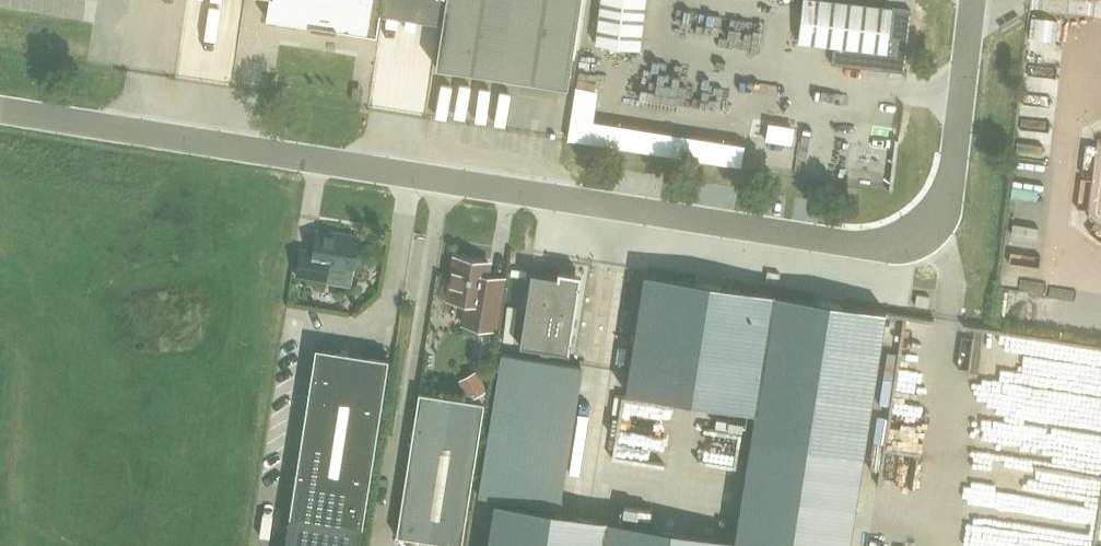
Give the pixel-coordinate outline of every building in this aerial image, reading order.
[(267,18),(377,35),(378,26),(380,13),(382,0),(270,0),(267,18)] [(447,1),(443,23),(438,57),(437,66),(568,86),(569,78),(581,0),(440,0),(447,1)] [(641,33),(645,0),(601,0),(598,27),(596,43),(639,48),(641,33)] [(866,65),(903,69),(909,10),(911,11),(911,9),(831,0),(803,0),(799,41),(836,45),(834,61),(860,64),(866,65)] [(754,142),(606,120),(610,89),(586,85),(578,139),(751,164),(754,142)] [(801,140),(803,127),(786,124),(784,137),(801,140)] [(301,249),(297,275),(326,279),(328,263),(353,267),(354,263),(358,263),(361,261),(362,253),(360,249),(356,249),(358,237),(354,236),(355,234),(342,232),(341,234),(317,230),(314,251),(301,249)] [(462,251),(490,255),(492,244),(464,240),(462,251)] [(456,256),(449,298),(466,301),(463,323),(496,328),(504,278),(487,275),(489,261),(456,256)] [(571,350),(569,350),(582,274),(559,270),(558,275),(532,271),(520,344),(570,352),(571,350)] [(496,501),(489,545),(849,545),(865,445),(886,310),(645,272),(627,391),(755,412),(736,538),(496,501)] [(285,545),(360,545),(364,526),(390,357),(317,346),(290,515),(285,545)] [(477,368),(459,378),(469,398),(488,388),(477,368)] [(462,545),(485,402),(420,392),(398,535),(462,545)]
